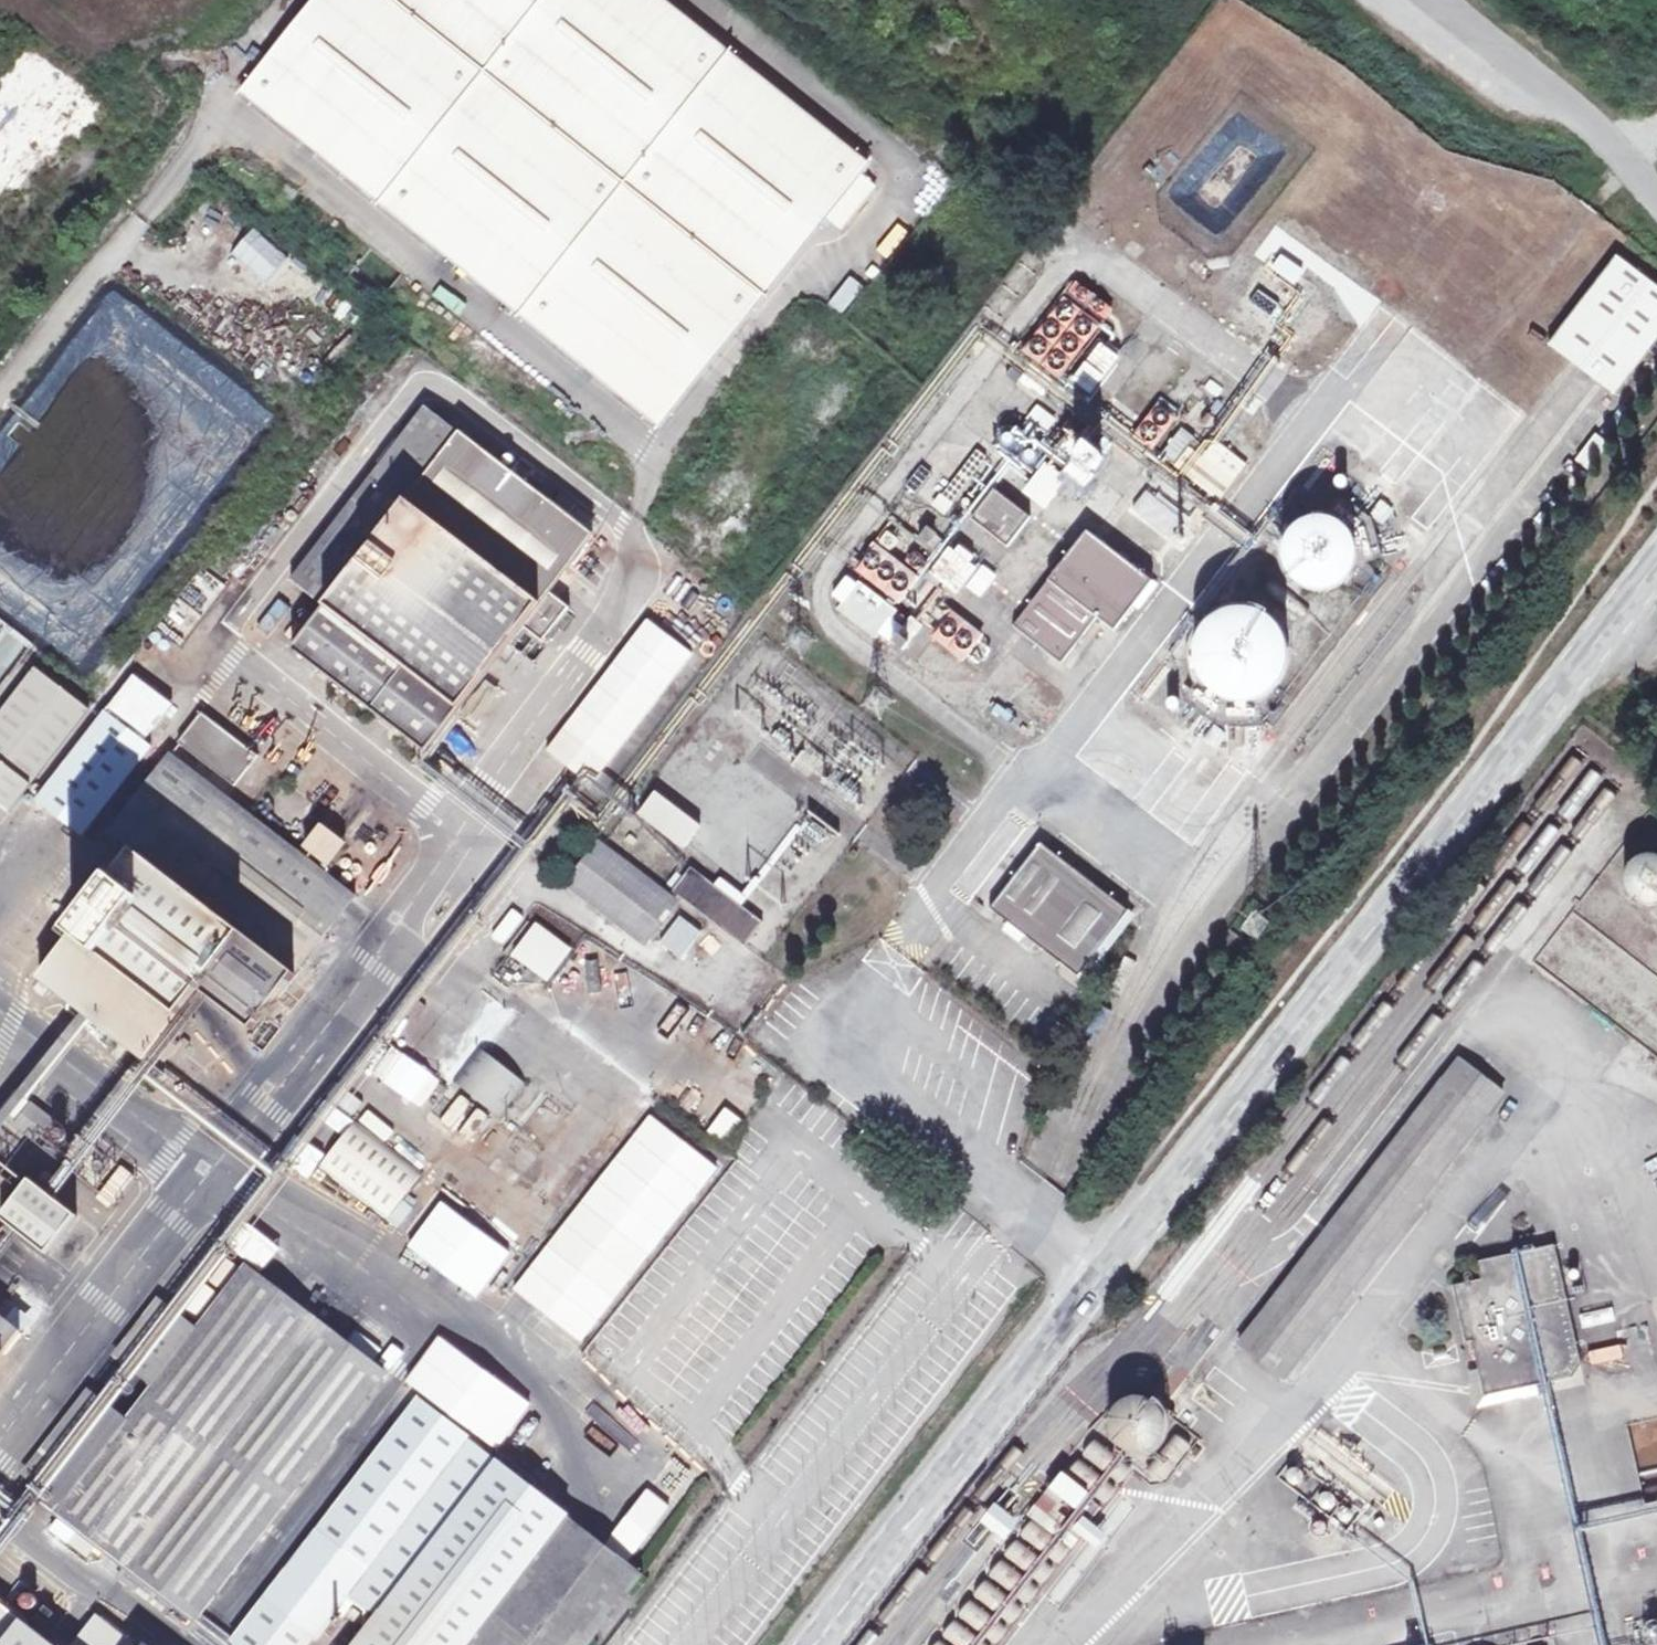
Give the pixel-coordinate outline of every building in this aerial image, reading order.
[(241,93),(660,428),(826,218),(861,175),(870,164),(664,0),(315,0),(241,93)] [(1234,190),(1214,175),(1233,151),(1251,165),(1271,141),(1236,113),(1168,198),(1218,239),(1238,214),(1224,202),(1234,190)] [(861,175),(826,218),(843,232),(878,188),(861,175)] [(1548,345),(1616,396),(1656,343),(1656,287),(1617,256),(1548,345)] [(842,274),(829,307),(847,314),(860,281),(842,274)] [(1101,344),(1087,364),(1105,377),(1120,358),(1101,344)] [(1087,364),(1073,381),(1091,395),(1105,377),(1087,364)] [(1189,405),(1204,384),(1180,368),(1166,389),(1189,405)] [(1035,466),(1024,497),(1050,507),(1062,476),(1091,487),(1106,446),(1057,428),(1062,415),(1033,404),(1023,430),(1007,424),(996,452),(1035,466)] [(425,406),(290,581),(325,608),(460,433),(425,406)] [(1216,501),(1248,463),(1214,435),(1204,447),(1181,428),(1159,453),(1216,501)] [(292,650),(427,754),(595,536),(549,501),(539,493),(460,433),(325,608),(292,650)] [(548,483),(539,493),(549,501),(558,490),(548,483)] [(994,490),(971,520),(1008,548),(1031,517),(994,490)] [(1356,559),(1356,552),(1355,545),(1352,538),(1348,532),(1343,527),(1337,523),(1331,520),(1324,519),(1316,519),(1309,520),(1303,523),(1297,527),(1292,532),(1288,538),(1285,544),(1283,551),(1283,559),(1285,566),(1287,572),(1291,578),(1296,583),(1302,587),(1309,590),(1316,592),(1323,592),(1330,590),(1337,588),(1343,584),(1348,579),(1352,573),(1355,566),(1356,559)] [(1153,582),(1088,531),(1013,626),(1061,663),(1097,617),(1115,631),(1153,582)] [(943,556),(930,573),(957,595),(971,578),(943,556)] [(859,583),(838,610),(876,640),(898,612),(859,583)] [(965,662),(985,633),(948,608),(929,637),(965,662)] [(1289,658),(1288,649),(1286,640),(1282,631),(1277,624),(1270,618),(1262,613),(1253,610),(1244,609),(1235,609),(1226,611),(1217,615),(1210,621),(1204,628),(1199,636),(1196,645),(1195,654),(1195,663),(1197,672),(1201,680),(1207,688),(1214,694),(1222,698),(1230,702),(1240,703),(1249,702),(1258,700),(1266,696),(1274,691),(1280,684),(1284,676),(1288,667),(1289,658)] [(608,769),(693,651),(644,616),(545,752),(617,805),(631,786),(608,769)] [(912,617),(898,636),(910,644),(923,625),(912,617)] [(0,714),(0,806),(10,814),(90,709),(36,667),(0,714)] [(107,711),(36,802),(82,837),(152,747),(107,711)] [(357,897),(171,752),(106,836),(132,855),(36,978),(145,1062),(200,991),(252,1031),(357,897)] [(654,792),(638,816),(685,849),(701,827),(654,792)] [(322,824),(303,847),(329,868),(348,844),(322,824)] [(568,884),(645,943),(676,902),(598,843),(568,884)] [(1093,958),(1129,911),(1041,843),(990,909),(1079,977),(1080,975),(1093,958)] [(1656,856),(1650,855),(1645,855),(1640,856),(1635,859),(1631,862),(1628,866),(1626,871),(1624,876),(1624,881),(1625,886),(1627,891),(1630,896),(1633,899),(1638,902),(1643,904),(1648,905),(1653,905),(1656,904),(1656,856)] [(691,867),(672,892),(745,947),(764,922),(691,867)] [(1129,911),(1093,958),(1099,963),(1136,915),(1129,911)] [(658,946),(683,960),(701,929),(676,915),(658,946)] [(548,983),(573,950),(536,922),(511,956),(548,983)] [(1093,958),(1080,975),(1098,988),(1111,971),(1099,963),(1093,958)] [(420,1109),(441,1081),(391,1044),(370,1072),(420,1109)] [(478,1048),(453,1083),(500,1117),(525,1082),(478,1048)] [(1285,1380),(1505,1093),(1458,1057),(1238,1344),(1285,1380)] [(189,1059),(182,1069),(207,1086),(214,1076),(189,1059)] [(526,1123),(546,1094),(528,1082),(509,1112),(526,1123)] [(458,1095),(439,1121),(471,1143),(490,1116),(458,1095)] [(17,1118),(36,1137),(52,1121),(33,1101),(17,1118)] [(725,1145),(743,1118),(724,1105),(706,1131),(725,1145)] [(648,1114),(511,1291),(582,1345),(718,1167),(648,1114)] [(388,1220),(424,1172),(356,1121),(320,1169),(388,1220)] [(111,1207),(133,1174),(119,1164),(96,1197),(111,1207)] [(31,1179),(0,1218),(47,1255),(78,1216),(31,1179)] [(443,1202),(410,1246),(480,1299),(510,1254),(443,1202)] [(1582,1364),(1555,1244),(1485,1259),(1489,1277),(1480,1279),(1452,1285),(1464,1343),(1472,1342),(1478,1369),(1484,1397),(1520,1389),(1573,1378),(1582,1364)] [(222,1288),(239,1267),(228,1258),(211,1279),(222,1288)] [(1489,1277),(1485,1259),(1477,1261),(1480,1279),(1489,1277)] [(387,1375),(245,1266),(198,1328),(153,1387),(127,1420),(62,1505),(59,1509),(200,1618),(387,1375)] [(123,1364),(153,1387),(198,1328),(169,1305),(123,1364)] [(5,1355),(3,1357),(5,1359),(21,1337),(0,1321),(0,1351),(5,1355)] [(441,1336),(404,1382),(497,1449),(530,1406),(441,1336)] [(1591,1364),(1623,1360),(1622,1346),(1589,1350),(1591,1364)] [(1484,1397),(1478,1369),(1468,1372),(1476,1409),(1522,1400),(1520,1389),(1484,1397)] [(1162,1439),(1165,1430),(1166,1420),(1163,1413),(1159,1406),(1152,1400),(1146,1397),(1139,1397),(1131,1397),(1125,1399),(1117,1405),(1113,1411),(1110,1416),(1109,1422),(1109,1426),(1109,1431),(1110,1434),(1113,1441),(1115,1444),(1120,1449),(1128,1453),(1134,1454),(1144,1454),(1151,1451),(1157,1446),(1162,1439)] [(33,1482),(62,1505),(127,1420),(98,1398),(33,1482)] [(417,1399),(316,1531),(367,1570),(385,1546),(468,1438),(417,1399)] [(468,1438),(385,1546),(412,1567),(496,1459),(468,1438)] [(1092,1440),(1081,1455),(1104,1472),(1115,1457),(1092,1440)] [(353,1644),(471,1644),(521,1580),(569,1517),(570,1516),(496,1459),(412,1567),(376,1614),(353,1644)] [(1302,1482),(1303,1479),(1304,1476),(1303,1473),(1301,1471),(1298,1469),(1295,1469),(1292,1469),(1289,1471),(1287,1473),(1287,1476),(1287,1480),(1288,1482),(1291,1484),(1294,1486),(1297,1485),(1300,1484),(1302,1482)] [(1088,1494),(1061,1473),(1050,1489),(1073,1506),(1077,1509),(1091,1519),(1101,1507),(1086,1496),(1088,1494)] [(1052,1534),(1073,1506),(1050,1489),(1049,1488),(1027,1515),(1052,1534)] [(1335,1503),(1336,1500),(1335,1497),(1333,1494),(1330,1493),(1327,1492),(1323,1492),(1321,1494),(1319,1497),(1318,1500),(1318,1503),(1320,1506),(1322,1509),(1325,1510),(1328,1510),(1332,1509),(1334,1506),(1335,1503)] [(1004,1541),(1019,1522),(995,1502),(980,1523),(1004,1541)] [(1352,1517),(1353,1516),(1353,1514),(1352,1513),(1352,1511),(1351,1510),(1348,1508),(1345,1508),(1343,1508),(1341,1509),(1339,1511),(1338,1514),(1338,1517),(1339,1519),(1341,1521),(1342,1522),(1344,1522),(1347,1522),(1350,1521),(1352,1519),(1352,1517)] [(1096,1549),(1107,1536),(1083,1516),(1072,1530),(1096,1549)] [(569,1517),(521,1580),(596,1638),(645,1575),(569,1517)] [(1325,1533),(1326,1532),(1327,1531),(1327,1528),(1326,1525),(1324,1522),(1321,1521),(1318,1522),(1316,1522),(1314,1524),(1313,1527),(1312,1528),(1312,1530),(1313,1533),(1316,1535),(1317,1535),(1318,1536),(1321,1536),(1323,1535),(1324,1534),(1325,1533)] [(231,1641),(236,1644),(309,1644),(349,1593),(367,1570),(316,1531),(231,1641)] [(367,1570),(349,1593),(376,1614),(412,1567),(385,1546),(367,1570)] [(471,1644),(591,1644),(596,1638),(521,1580),(471,1644)] [(0,1602),(0,1644),(56,1644),(0,1602)] [(221,1642),(231,1631),(207,1610),(197,1622),(221,1642)] [(96,1615),(73,1644),(135,1644),(96,1615)]
